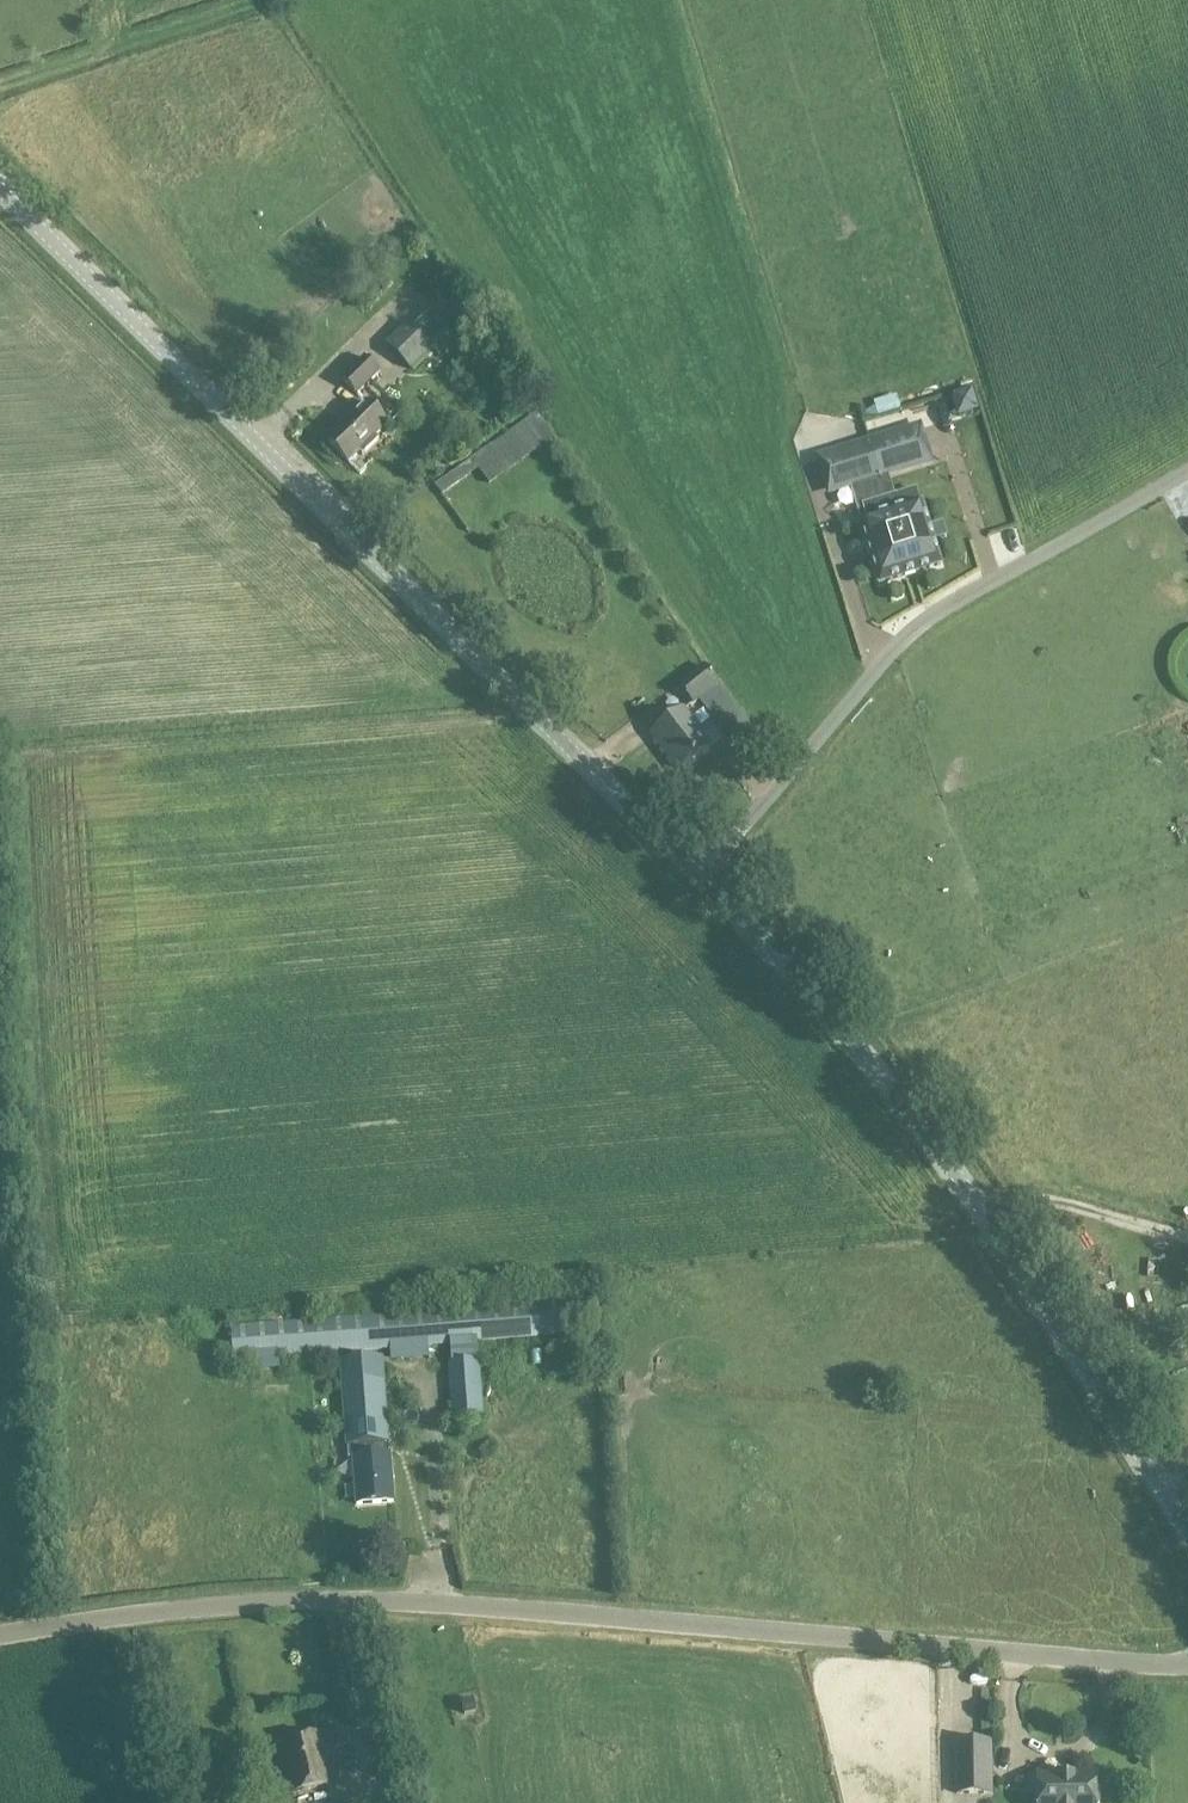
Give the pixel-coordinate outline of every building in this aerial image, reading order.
[(387,346),(411,372),(434,350),(410,324),(387,346)] [(366,357),(363,361),(342,381),(358,397),(382,373),(366,357)] [(976,392),(946,400),(957,442),(965,441),(972,469),(995,463),(976,392)] [(389,425),(368,403),(329,441),(350,463),(361,452),(364,456),(380,440),(377,436),(389,425)] [(509,472),(554,439),(535,413),(490,446),(509,472)] [(867,441),(880,481),(934,465),(921,424),(867,441)] [(828,497),(853,489),(880,481),(867,441),(816,457),(828,497)] [(879,587),(905,579),(897,552),(902,551),(891,516),(887,501),(862,508),(867,523),(860,525),(879,587)] [(905,579),(941,568),(922,506),(891,516),(902,551),(897,552),(905,579)] [(694,706),(699,702),(720,686),(721,685),(705,665),(678,686),(694,706)] [(653,736),(680,771),(711,747),(685,712),(653,736)] [(424,1349),(563,1338),(561,1304),(421,1313),(233,1327),(235,1363),(424,1349)] [(341,1361),(346,1447),(390,1444),(385,1359),(341,1361)] [(485,1420),(480,1362),(448,1365),(453,1423),(485,1420)] [(391,1457),(355,1460),(359,1504),(394,1501),(391,1457)] [(465,1717),(478,1715),(475,1702),(463,1704),(465,1717)] [(337,1749),(348,1747),(345,1731),(284,1742),(293,1793),(333,1786),(327,1755),(337,1753),(337,1749)] [(958,1795),(991,1795),(991,1744),(957,1744),(958,1795)] [(1061,1780),(1061,1775),(1038,1776),(1039,1802),(1101,1802),(1101,1791),(1096,1787),(1096,1779),(1061,1780)]
